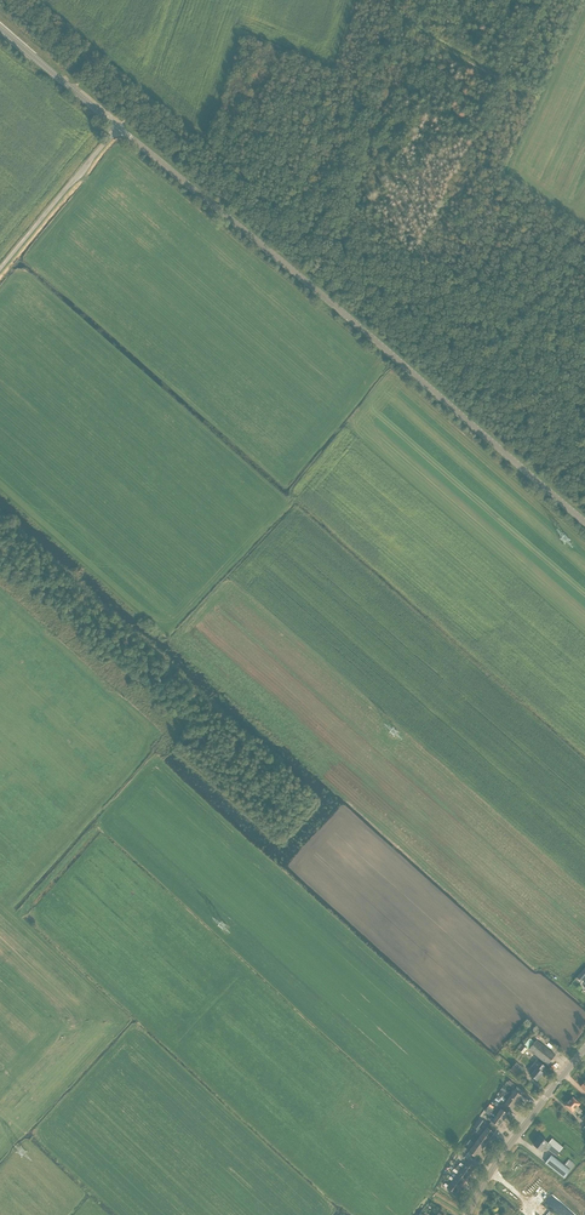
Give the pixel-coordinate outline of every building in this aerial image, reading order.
[(535,1041),(530,1038),(524,1045),(529,1049),(535,1041)] [(548,1065),(555,1055),(536,1040),(529,1050),(548,1065)] [(531,1076),(537,1080),(543,1073),(541,1071),(542,1069),(545,1066),(537,1060),(532,1066),(536,1069),(531,1076)] [(517,1062),(510,1069),(517,1076),(524,1069),(517,1062)] [(506,1090),(505,1093),(510,1097),(517,1102),(522,1096),(514,1090),(511,1095),(509,1094),(510,1093),(506,1090)] [(510,1097),(505,1093),(503,1091),(500,1094),(507,1100),(505,1103),(512,1108),(517,1102),(510,1097)] [(573,1097),(565,1105),(573,1112),(575,1110),(579,1114),(582,1111),(578,1107),(580,1104),(573,1097)] [(503,1120),(491,1111),(487,1108),(485,1111),(489,1115),(487,1118),(499,1127),(503,1120)] [(491,1111),(503,1120),(508,1114),(501,1109),(497,1113),(496,1112),(496,1111),(493,1109),(491,1111)] [(487,1127),(484,1132),(482,1131),(482,1130),(479,1127),(477,1130),(490,1139),(494,1133),(487,1127)] [(490,1139),(477,1130),(476,1132),(479,1134),(481,1135),(478,1140),(485,1145),(490,1139)] [(540,1137),(534,1145),(542,1151),(545,1147),(548,1150),(551,1146),(552,1146),(559,1152),(563,1147),(552,1138),(548,1143),(540,1137)] [(481,1151),(485,1145),(478,1140),(475,1144),(473,1143),(473,1142),(470,1140),(468,1142),(481,1151)] [(476,1158),(481,1151),(468,1142),(467,1144),(470,1147),(470,1146),(472,1147),(469,1152),(476,1158)] [(545,1163),(564,1178),(570,1170),(551,1155),(545,1163)] [(459,1165),(462,1167),(471,1173),(476,1166),(468,1160),(464,1165),(461,1163),(459,1165)] [(568,1160),(565,1164),(571,1169),(575,1165),(569,1161),(568,1160)] [(471,1173),(462,1167),(459,1172),(454,1168),(453,1171),(457,1174),(466,1180),(471,1173)] [(466,1180),(457,1174),(454,1179),(450,1176),(449,1178),(452,1181),(461,1187),(466,1180)] [(461,1187),(452,1181),(449,1186),(445,1183),(444,1185),(455,1194),(461,1187)] [(569,1193),(565,1198),(584,1214),(584,1206),(569,1193)] [(568,1206),(562,1213),(564,1214),(578,1214),(568,1206)]
